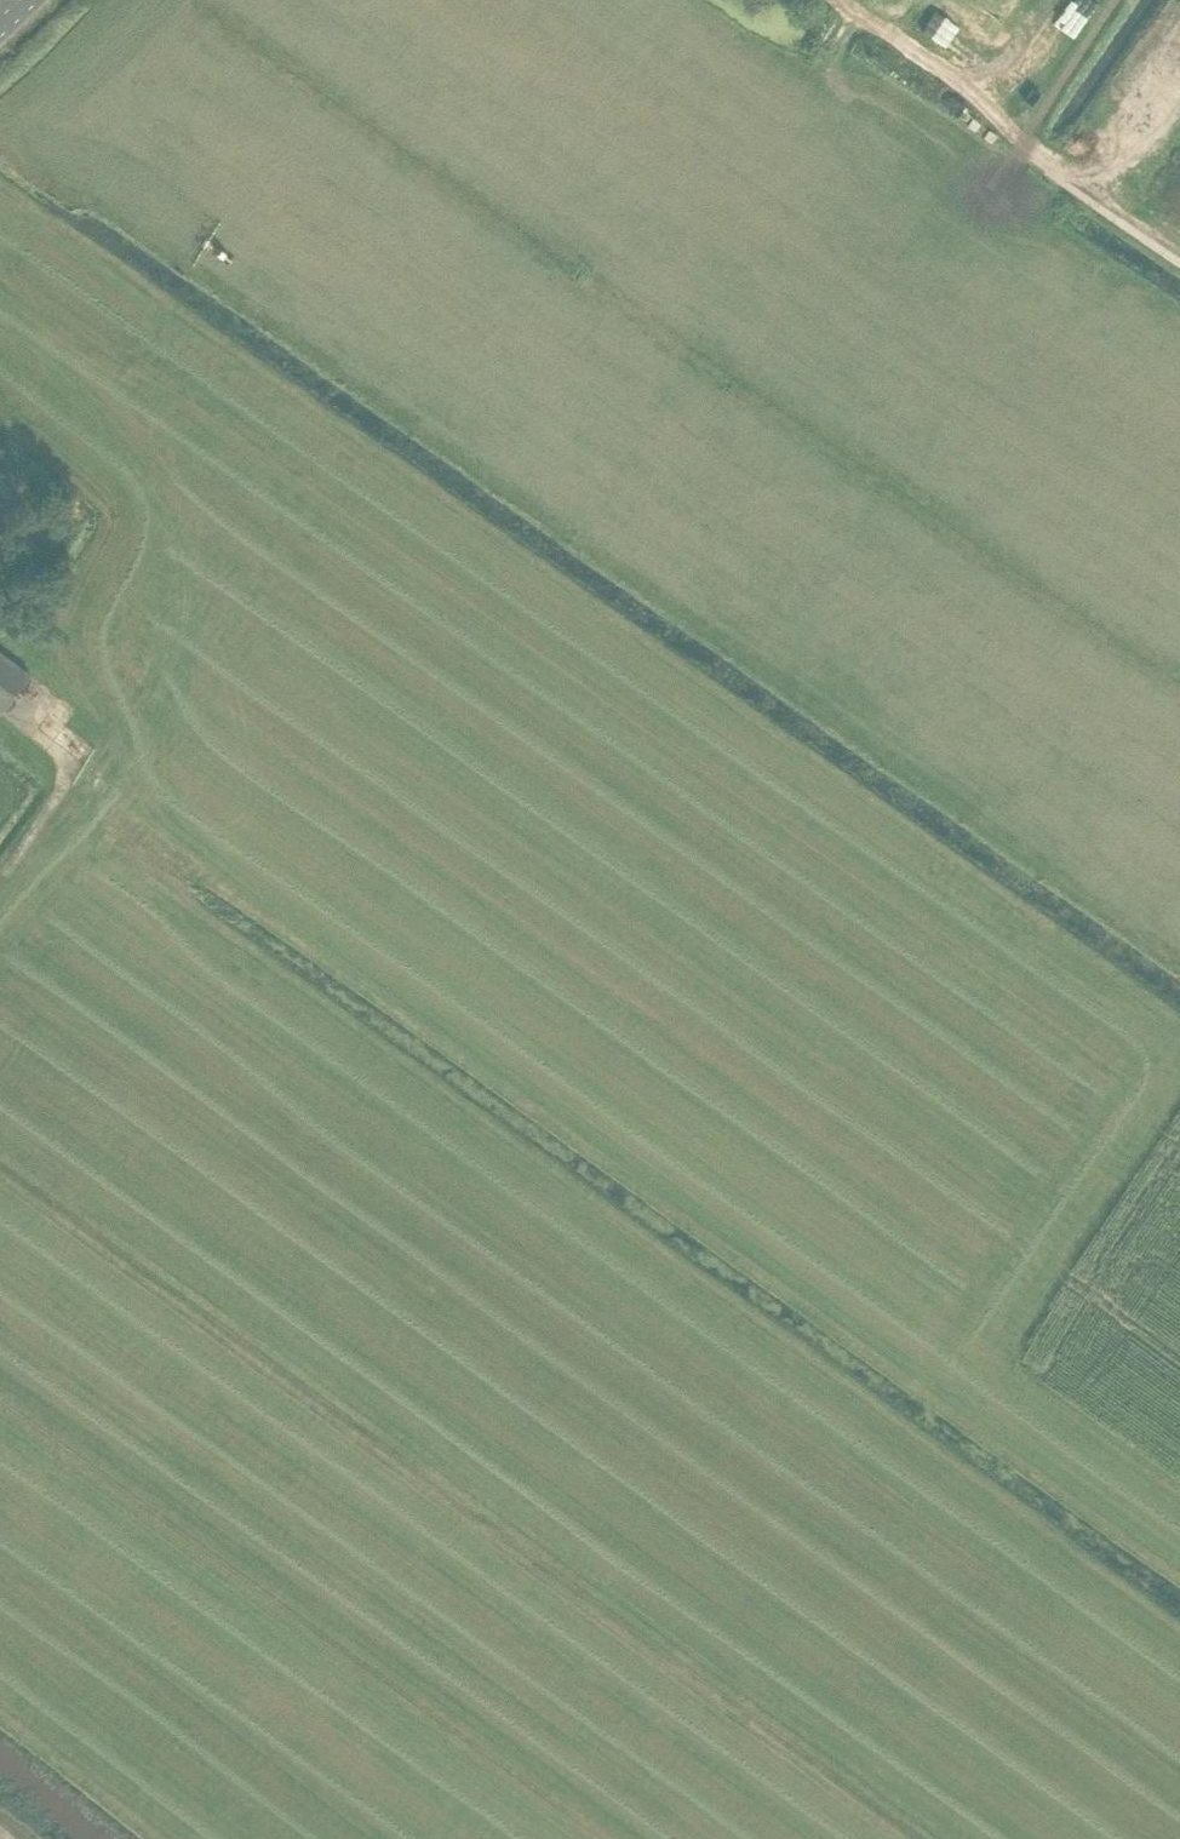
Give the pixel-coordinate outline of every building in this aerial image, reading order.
[(30,673),(0,652),(0,713),(1,713),(30,673)]
